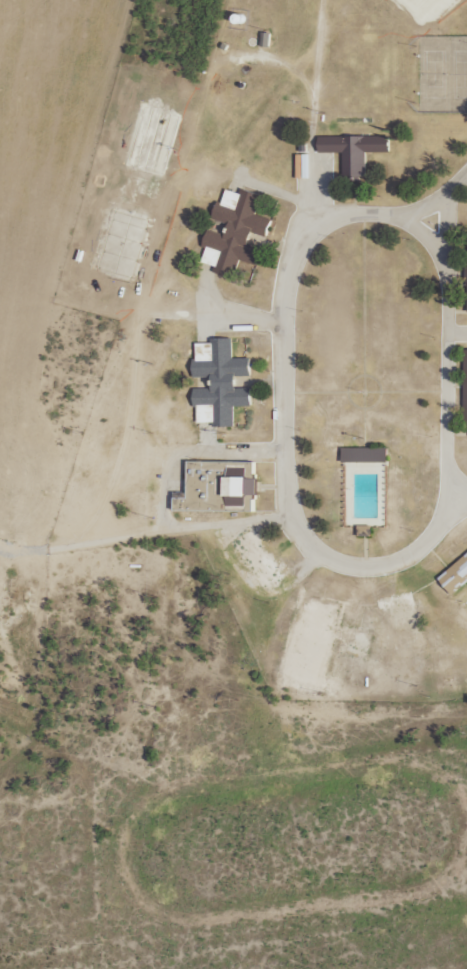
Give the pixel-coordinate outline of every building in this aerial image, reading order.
[(342,175),(364,175),(365,152),(387,152),(388,136),(317,135),(317,152),(342,152),(342,175)] [(206,229),(201,246),(204,247),(200,262),(214,266),(212,272),(232,277),(237,259),(253,264),(258,246),(246,243),(250,232),(265,236),(270,218),(253,214),(259,194),(241,189),(240,193),(224,189),(221,202),(216,201),(211,219),(227,223),(223,234),(206,229)] [(194,423),(212,422),(212,427),(232,426),(231,407),(249,406),(248,388),(233,388),(232,376),(249,376),(248,357),(231,358),(230,337),(211,338),(211,343),(194,344),(195,360),(190,361),(191,377),(208,377),(209,388),(192,389),(194,423)] [(340,462),(385,463),(385,448),(341,447),(340,462)] [(171,510),(223,511),(224,490),(212,490),(213,480),(214,480),(214,471),(202,471),(202,462),(185,462),(185,497),(172,497),(171,510)] [(357,535),(370,534),(369,527),(356,527),(357,535)] [(450,594),(466,580),(466,552),(436,578),(450,594)]
